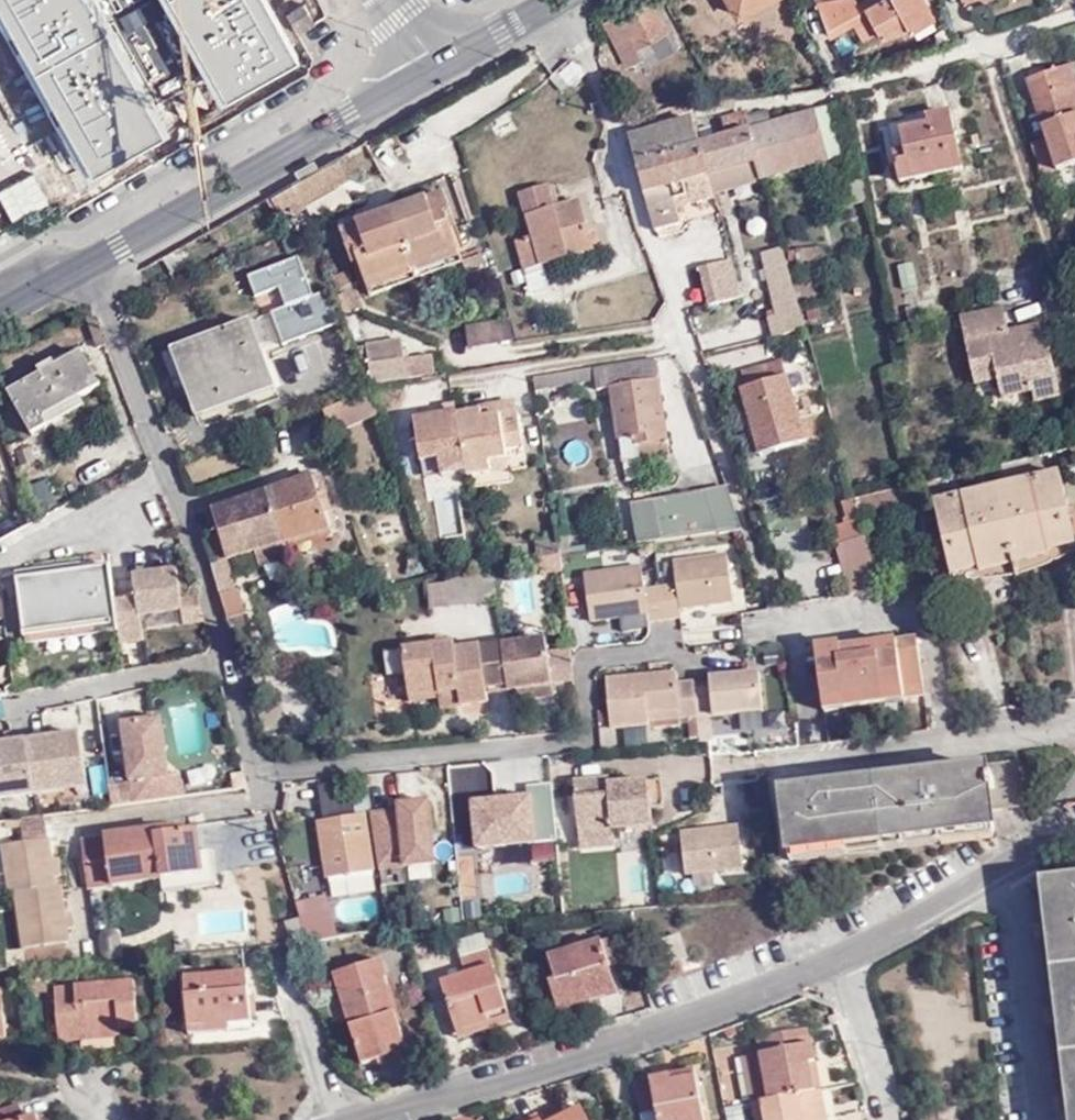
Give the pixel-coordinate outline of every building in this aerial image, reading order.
[(668,29),(653,0),(639,0),(617,13),(623,24),(612,31),(631,64),(642,57),(637,47),(668,29)] [(759,14),(755,6),(766,0),(726,0),(739,25),(759,14)] [(755,6),(759,14),(770,8),(766,0),(755,6)] [(829,35),(853,23),(860,36),(876,29),(881,36),(907,23),(910,28),(933,15),(925,0),(871,0),(861,5),(858,0),(817,0),(829,35)] [(303,6),(285,16),(296,34),(314,24),(303,6)] [(678,45),(668,29),(637,47),(642,57),(645,63),(678,45)] [(585,64),(576,63),(570,67),(576,79),(588,73),(585,64)] [(1044,175),(1074,164),(1074,87),(1069,69),(1029,83),(1050,142),(1034,148),(1044,175)] [(817,109),(831,158),(845,154),(831,105),(817,109)] [(748,116),(752,129),(773,122),(770,109),(748,116)] [(765,176),(765,177),(831,158),(817,109),(773,122),(752,129),(765,176)] [(715,191),(765,177),(765,176),(752,129),(748,116),(747,111),(721,118),(726,136),(701,144),(715,191)] [(949,113),(930,116),(933,129),(902,135),(908,164),(899,166),(902,184),(962,171),(949,113)] [(933,129),(930,116),(890,125),(899,166),(908,164),(902,135),(933,129)] [(637,162),(701,144),(693,118),(630,137),(637,162)] [(345,150),(337,156),(348,177),(357,171),(345,150)] [(348,177),(337,156),(327,161),(271,193),(279,207),(287,202),(294,215),(306,207),(303,202),(348,177)] [(678,207),(699,200),(691,178),(671,184),(678,207)] [(547,184),(520,191),(532,233),(515,238),(525,268),(570,255),(568,246),(592,241),(582,199),(554,207),(547,184)] [(450,214),(455,212),(448,192),(345,231),(353,253),(360,250),(363,262),(370,282),(462,248),(455,226),(450,214)] [(459,224),(455,212),(450,214),(455,226),(459,224)] [(595,248),(592,241),(568,246),(570,255),(595,248)] [(466,259),(462,248),(370,282),(374,294),(466,259)] [(360,250),(353,253),(357,264),(363,262),(360,250)] [(831,263),(831,252),(802,250),(802,262),(831,263)] [(774,319),(779,337),(810,331),(808,320),(787,251),(785,252),(785,253),(793,281),(771,287),(779,317),(774,319)] [(762,258),(763,260),(785,253),(785,252),(762,258)] [(763,260),(771,287),(793,281),(785,253),(763,260)] [(300,257),(249,276),(256,297),(280,288),(286,307),(271,312),(283,345),(339,325),(327,292),(314,297),(300,257)] [(702,266),(713,304),(744,295),(733,258),(702,266)] [(1007,305),(963,314),(979,382),(1003,377),(1006,396),(1037,389),(1040,400),(1064,394),(1049,323),(1027,329),(1028,335),(1015,338),(1014,332),(1007,305)] [(511,336),(506,317),(463,325),(467,344),(511,336)] [(190,408),(272,379),(251,318),(226,327),(229,334),(171,356),(190,408)] [(1028,335),(1027,329),(1014,332),(1015,338),(1028,335)] [(357,348),(367,381),(370,380),(372,385),(435,375),(432,355),(404,360),(401,340),(357,348)] [(671,433),(659,352),(528,375),(530,390),(600,380),(603,388),(616,386),(623,453),(642,451),(640,437),(671,433)] [(41,418),(76,397),(93,387),(72,353),(5,394),(30,436),(46,426),(41,418)] [(745,390),(756,449),(775,446),(776,453),(821,445),(815,420),(800,422),(788,362),(748,370),(751,387),(745,390)] [(275,389),(272,379),(190,408),(194,418),(275,389)] [(370,388),(321,408),(330,433),(377,414),(370,388)] [(80,406),(76,397),(41,418),(46,426),(80,406)] [(436,409),(438,420),(453,418),(451,407),(436,409)] [(480,424),(515,418),(513,407),(478,412),(479,417),(480,424)] [(453,418),(438,420),(412,424),(418,465),(437,462),(439,479),(463,476),(463,482),(487,478),(486,467),(503,463),(502,456),(521,453),(515,418),(480,424),(479,417),(453,420),(453,418)] [(673,447),(671,433),(640,437),(642,451),(673,447)] [(775,446),(756,449),(757,457),(776,453),(775,446)] [(322,473),(270,489),(288,544),(340,528),(322,473)] [(1015,563),(1049,555),(1048,550),(1074,543),(1074,542),(1060,474),(1001,488),(1015,563)] [(859,498),(860,502),(863,510),(919,498),(917,485),(859,498)] [(718,533),(741,530),(728,486),(631,503),(638,542),(717,530),(718,533)] [(980,570),(1015,563),(1001,488),(937,503),(951,571),(979,564),(980,570)] [(270,489),(255,495),(236,501),(253,556),(257,556),(262,572),(294,563),(288,544),(270,489)] [(236,501),(213,508),(231,563),(253,556),(236,501)] [(838,528),(843,547),(872,540),(863,510),(860,502),(848,505),(853,524),(838,528)] [(843,547),(859,597),(888,594),(872,540),(843,547)] [(639,573),(581,581),(588,627),(644,619),(645,628),(679,624),(678,614),(731,607),(725,560),(672,567),(674,590),(641,595),(639,573)] [(2,612),(7,649),(24,646),(24,639),(96,629),(97,637),(114,635),(106,571),(105,571),(105,569),(15,581),(19,609),(2,612)] [(106,571),(114,635),(117,634),(113,605),(109,569),(105,569),(105,571),(106,571)] [(135,603),(113,605),(117,634),(117,635),(118,647),(142,645),(139,620),(180,615),(182,629),(203,626),(196,603),(180,605),(177,575),(133,580),(135,603)] [(496,578),(446,583),(448,607),(498,601),(496,578)] [(238,587),(220,592),(227,618),(229,622),(246,618),(238,587)] [(246,618),(229,622),(232,632),(249,628),(246,618)] [(479,649),(485,693),(515,690),(551,685),(545,640),(479,649)] [(453,642),(402,649),(408,698),(438,693),(438,698),(439,709),(461,706),(461,705),(486,702),(485,693),(479,649),(479,646),(454,649),(453,642)] [(900,657),(822,667),(827,705),(907,695),(907,691),(927,688),(920,644),(898,647),(900,657)] [(820,653),(822,667),(900,657),(898,647),(847,654),(846,649),(820,653)] [(676,715),(678,724),(760,715),(755,679),(708,684),(708,688),(690,691),(690,686),(674,688),(673,678),(603,685),(609,734),(646,730),(645,728),(645,719),(676,715)] [(551,685),(515,690),(517,701),(552,696),(551,685)] [(907,695),(827,705),(828,715),(908,704),(907,700),(929,698),(927,688),(907,691),(907,695)] [(438,693),(408,698),(408,702),(438,698),(438,693)] [(645,728),(678,724),(676,715),(645,719),(645,728)] [(132,805),(165,802),(163,781),(168,780),(168,779),(161,722),(123,727),(126,754),(131,753),(132,760),(127,761),(132,805)] [(34,794),(64,791),(62,780),(85,777),(80,736),(61,738),(62,746),(46,748),(45,740),(28,741),(34,794)] [(61,738),(45,740),(46,748),(62,746),(61,738)] [(3,787),(4,798),(34,794),(28,741),(6,744),(6,753),(0,753),(0,787),(3,787)] [(811,794),(815,852),(1000,829),(999,812),(1026,810),(1022,767),(811,794)] [(85,777),(62,780),(64,791),(86,788),(85,777)] [(168,779),(168,780),(163,781),(165,802),(181,800),(179,778),(168,779)] [(608,783),(597,784),(597,792),(609,791),(608,783)] [(597,792),(597,784),(574,787),(579,846),(615,843),(613,835),(652,831),(651,813),(663,812),(660,786),(609,791),(597,792)] [(786,856),(806,856),(801,794),(782,796),(786,856)] [(430,808),(401,811),(407,873),(436,870),(430,808)] [(317,822),(327,879),(374,871),(364,814),(317,822)] [(371,819),(379,868),(380,875),(407,873),(401,816),(371,819)] [(17,828),(17,834),(17,844),(43,842),(50,842),(48,826),(17,828)] [(739,829),(719,831),(720,837),(708,839),(706,832),(680,835),(685,878),(744,872),(739,829)] [(186,832),(149,837),(150,845),(188,841),(186,832)] [(1,895),(5,895),(47,891),(46,880),(44,862),(43,842),(17,844),(17,834),(4,835),(5,846),(0,846),(0,885),(1,895)] [(78,887),(79,895),(105,893),(193,883),(190,862),(188,841),(150,845),(149,837),(74,847),(78,887)] [(615,843),(579,846),(581,857),(615,853),(615,843)] [(193,883),(105,893),(106,905),(208,894),(204,861),(190,862),(193,883)] [(52,862),(44,862),(46,880),(53,879),(52,862)] [(1049,890),(1074,1119),(1074,887),(1049,890)] [(47,891),(5,895),(11,951),(13,951),(54,947),(57,946),(56,933),(55,925),(51,891),(47,891)] [(299,904),(311,947),(339,937),(328,896),(299,904)] [(616,990),(601,943),(548,958),(556,982),(549,985),(557,1008),(616,990)] [(54,947),(13,951),(14,969),(56,966),(54,947)] [(332,950),(321,953),(328,976),(339,972),(332,950)] [(476,1015),(497,1008),(482,960),(458,967),(463,980),(440,987),(453,1027),(476,1020),(476,1015)] [(372,1044),(402,1035),(385,982),(388,980),(382,962),(333,977),(363,1065),(379,1060),(372,1044)] [(135,983),(54,989),(59,1045),(83,1044),(82,1052),(119,1049),(118,1033),(138,1033),(135,983)] [(248,1026),(244,983),(183,986),(186,1030),(248,1026)] [(502,1024),(497,1008),(476,1015),(476,1020),(453,1027),(457,1039),(502,1024)] [(825,1116),(816,1118),(806,1061),(815,1059),(809,1030),(755,1038),(759,1055),(741,1059),(750,1105),(761,1104),(764,1119),(826,1119),(825,1116)] [(407,1051),(402,1035),(372,1044),(379,1060),(407,1051)] [(816,1118),(825,1116),(815,1059),(806,1061),(816,1118)] [(642,1107),(660,1105),(664,1119),(704,1119),(697,1074),(676,1077),(672,1066),(635,1074),(642,1107)] [(19,1109),(0,1116),(0,1119),(23,1119),(19,1109)]
